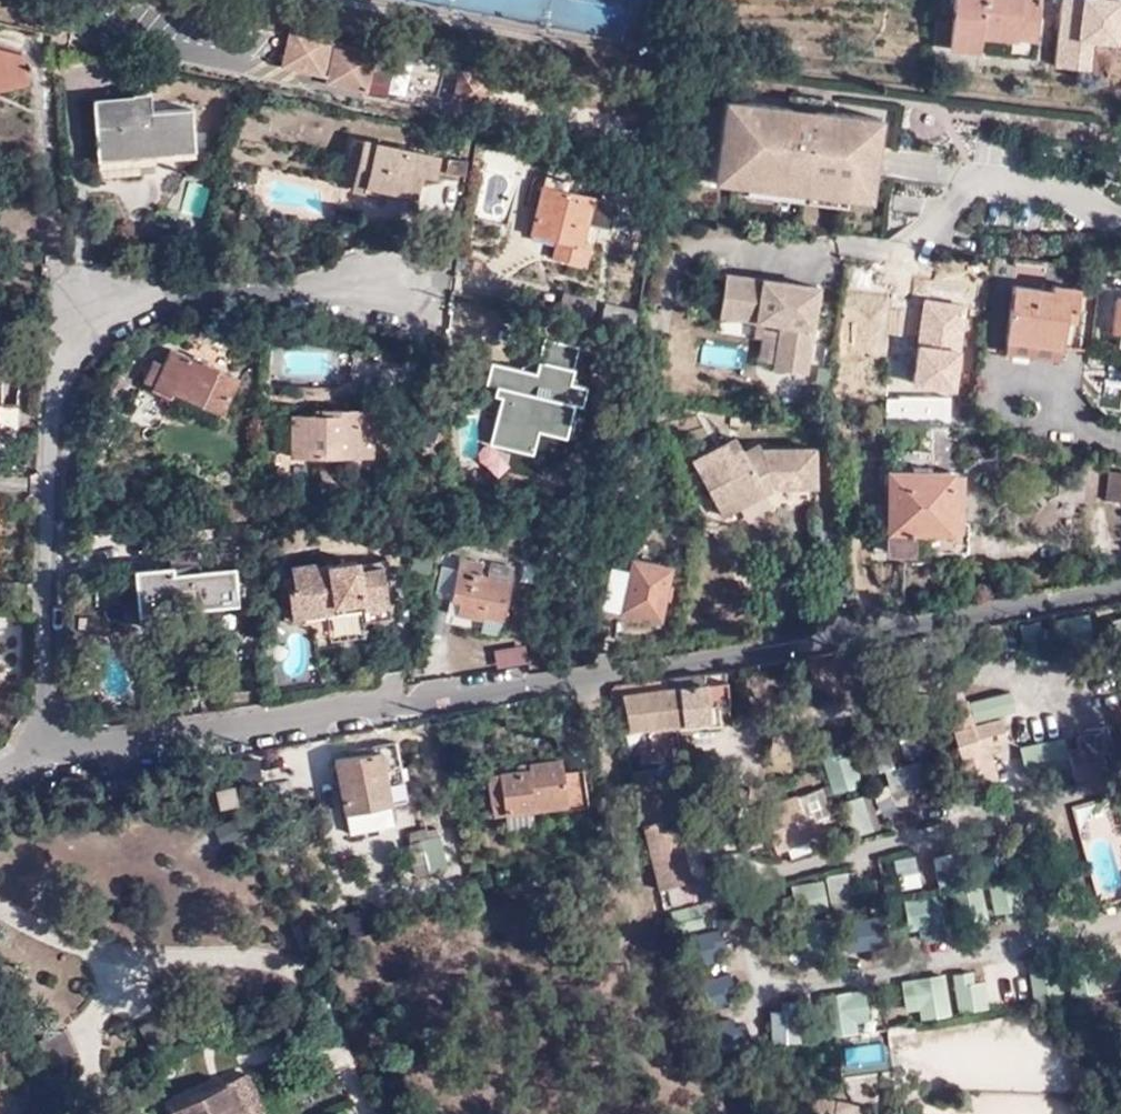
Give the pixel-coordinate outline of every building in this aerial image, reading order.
[(1015,35),(1018,17),(1035,18),(1036,0),(955,0),(950,48),(976,51),(978,36),(1015,39),(1015,35)] [(1018,17),(1015,35),(1033,37),(1035,18),(1018,17)] [(364,91),(373,50),(328,40),(329,34),(289,25),(281,66),(326,76),(325,81),(364,91)] [(26,74),(21,53),(0,47),(0,80),(26,74)] [(489,76),(458,69),(450,99),(482,107),(489,76)] [(26,74),(0,80),(0,91),(28,84),(26,74)] [(737,182),(736,189),(846,204),(847,194),(849,168),(873,172),(880,116),(836,110),(817,107),(818,98),(791,93),(789,104),(725,96),(718,152),(741,154),(737,182)] [(93,98),(98,153),(152,147),(152,155),(195,151),(191,109),(149,112),(147,94),(93,98)] [(836,100),(818,98),(817,107),(836,110),(836,100)] [(471,139),(462,137),(458,160),(448,158),(446,173),(466,175),(471,139)] [(358,160),(361,140),(352,138),(348,159),(358,160)] [(438,155),(361,140),(358,160),(352,189),(384,195),(386,190),(417,196),(422,175),(433,177),(438,155)] [(152,147),(98,153),(99,160),(152,155),(152,147)] [(715,178),(737,182),(741,154),(718,152),(715,178)] [(849,168),(847,194),(871,196),(873,172),(849,168)] [(581,242),(592,198),(542,187),(531,235),(557,241),(554,259),(587,267),(592,244),(581,242)] [(820,285),(726,272),(721,313),(783,321),(776,367),(807,372),(820,285)] [(1015,286),(1008,340),(1061,347),(1065,320),(1073,321),(1078,288),(1053,285),(1051,290),(1015,286)] [(1117,296),(1112,332),(1120,334),(1120,297),(1117,296)] [(635,314),(606,304),(600,320),(631,330),(635,314)] [(1061,347),(1008,340),(1006,353),(1060,359),(1061,347)] [(224,414),(239,377),(172,349),(165,364),(154,360),(145,382),(156,386),(154,390),(172,397),(174,392),(224,414)] [(903,423),(904,371),(904,357),(890,358),(889,423),(903,423)] [(952,423),(952,415),(952,371),(904,371),(903,423),(920,423),(935,423),(952,423)] [(19,433),(20,399),(0,399),(0,434),(19,433)] [(374,456),(373,414),(358,414),(359,411),(321,410),(320,416),(290,414),(291,455),(374,456)] [(920,423),(920,460),(920,471),(932,471),(935,423),(920,423)] [(718,467),(745,451),(737,436),(694,458),(707,485),(723,476),(718,467)] [(771,477),(775,485),(818,485),(816,447),(763,448),(760,443),(745,451),(718,467),(723,476),(707,485),(718,504),(733,495),(739,505),(767,490),(762,482),(771,477)] [(962,471),(932,471),(920,471),(892,471),(891,527),(890,552),(968,550),(968,520),(961,519),(962,471)] [(1109,472),(1105,497),(1120,499),(1120,473),(1109,472)] [(767,490),(775,485),(771,477),(762,482),(767,490)] [(723,514),(739,505),(733,495),(718,504),(723,514)] [(875,551),(890,552),(891,527),(875,527),(875,551)] [(129,572),(132,606),(170,602),(171,609),(178,609),(179,609),(241,603),(239,586),(231,587),(229,569),(194,573),(191,550),(164,552),(165,568),(129,572)] [(458,557),(450,598),(459,601),(457,614),(480,619),(481,615),(502,620),(509,580),(478,575),(480,563),(458,557)] [(667,566),(631,559),(629,571),(609,567),(601,605),(656,615),(667,566)] [(352,561),(322,566),(321,561),(286,567),(289,586),(282,587),(286,618),(355,607),(358,621),(384,617),(375,567),(353,571),(352,561)] [(459,601),(450,598),(448,612),(457,614),(459,601)] [(132,606),(135,628),(168,625),(178,609),(171,609),(170,602),(132,606)] [(355,607),(286,618),(289,632),(358,621),(355,607)] [(724,672),(610,688),(616,730),(626,729),(627,732),(708,720),(706,707),(727,704),(724,672)] [(950,711),(969,706),(968,701),(946,706),(948,711),(950,711)] [(956,732),(975,727),(969,706),(950,711),(956,732)] [(1001,721),(975,727),(956,732),(971,790),(988,786),(980,750),(990,747),(1006,742),(1001,721)] [(1074,779),(1106,771),(1099,744),(1095,745),(1093,735),(1066,742),(1074,779)] [(389,803),(404,800),(393,743),(378,747),(379,753),(336,762),(351,835),(394,826),(389,803)] [(999,783),(990,747),(980,750),(988,786),(999,783)] [(583,803),(578,772),(561,774),(560,761),(532,765),(532,770),(517,772),(489,777),(494,818),(506,816),(506,813),(533,810),(583,803)] [(583,803),(589,802),(603,800),(600,769),(578,772),(583,803)] [(234,802),(231,786),(215,789),(219,805),(234,802)] [(408,823),(404,800),(389,803),(394,826),(408,823)] [(798,800),(780,807),(763,813),(776,851),(818,835),(812,818),(805,820),(798,800)] [(664,804),(638,808),(642,825),(666,817),(664,807),(664,804)] [(642,825),(658,890),(693,879),(676,816),(685,814),(682,804),(664,807),(666,817),(642,825)] [(537,825),(533,810),(506,813),(506,816),(508,829),(537,825)] [(418,875),(445,868),(437,830),(427,832),(428,839),(411,843),(418,875)] [(349,928),(353,938),(371,932),(366,922),(349,928)] [(897,1073),(889,1029),(836,1036),(845,1079),(897,1073)] [(904,1050),(902,1036),(893,1038),(896,1052),(904,1050)] [(246,1076),(173,1112),(174,1113),(266,1113),(246,1076)]
